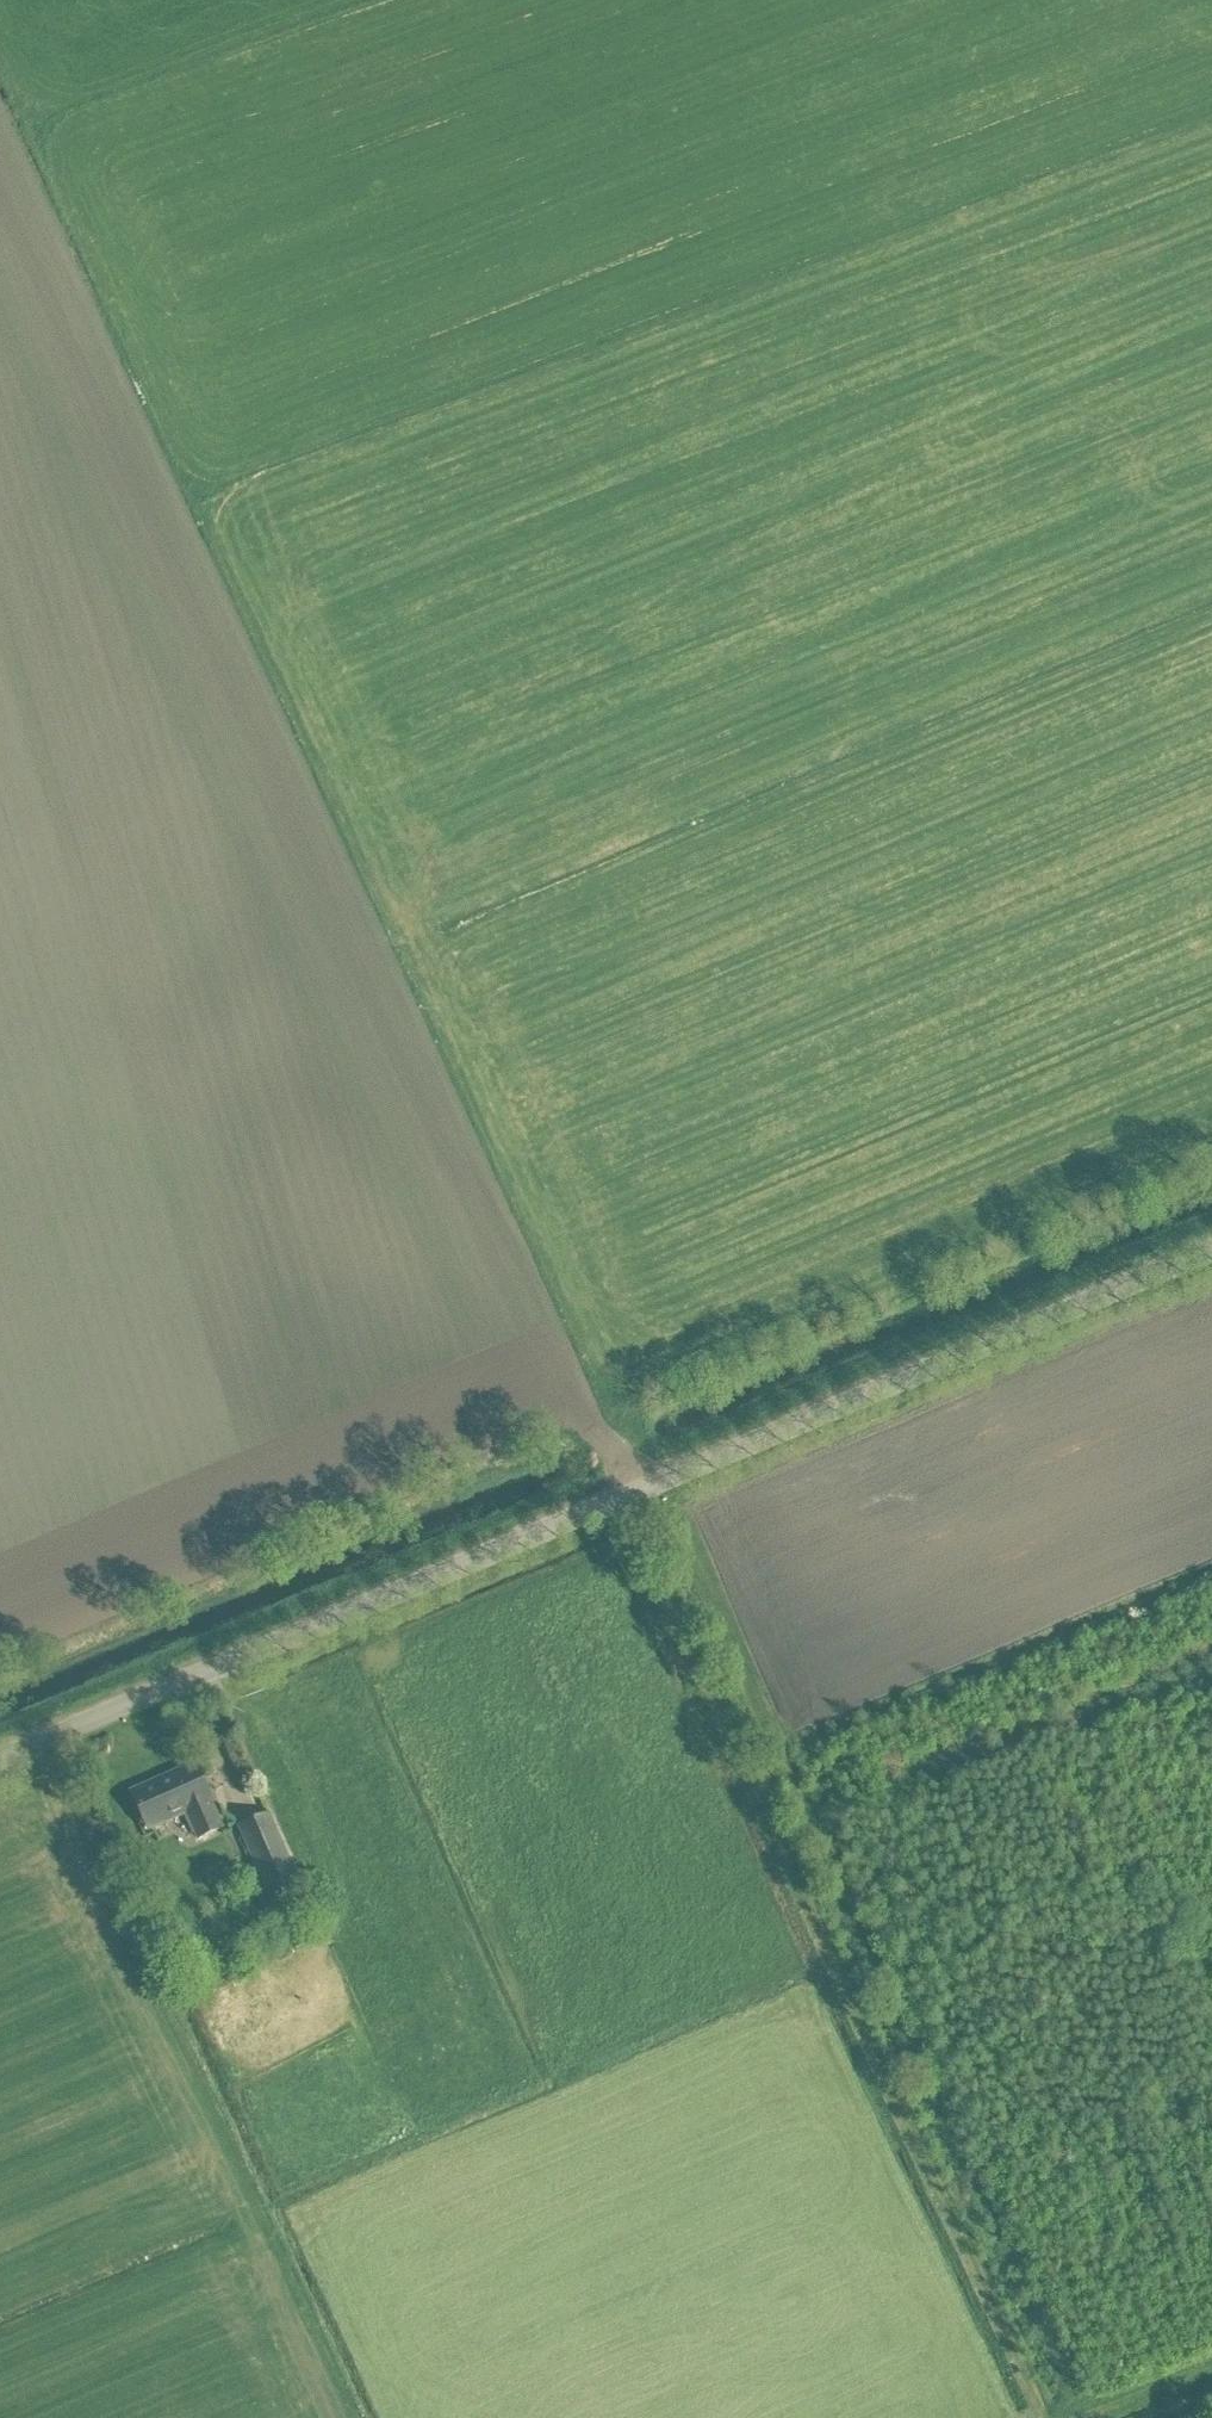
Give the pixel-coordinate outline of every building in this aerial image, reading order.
[(187,1812),(199,1838),(221,1828),(210,1802),(211,1801),(195,1764),(132,1792),(148,1829),(187,1812)] [(237,1827),(268,1896),(299,1882),(270,1813),(237,1827)]
